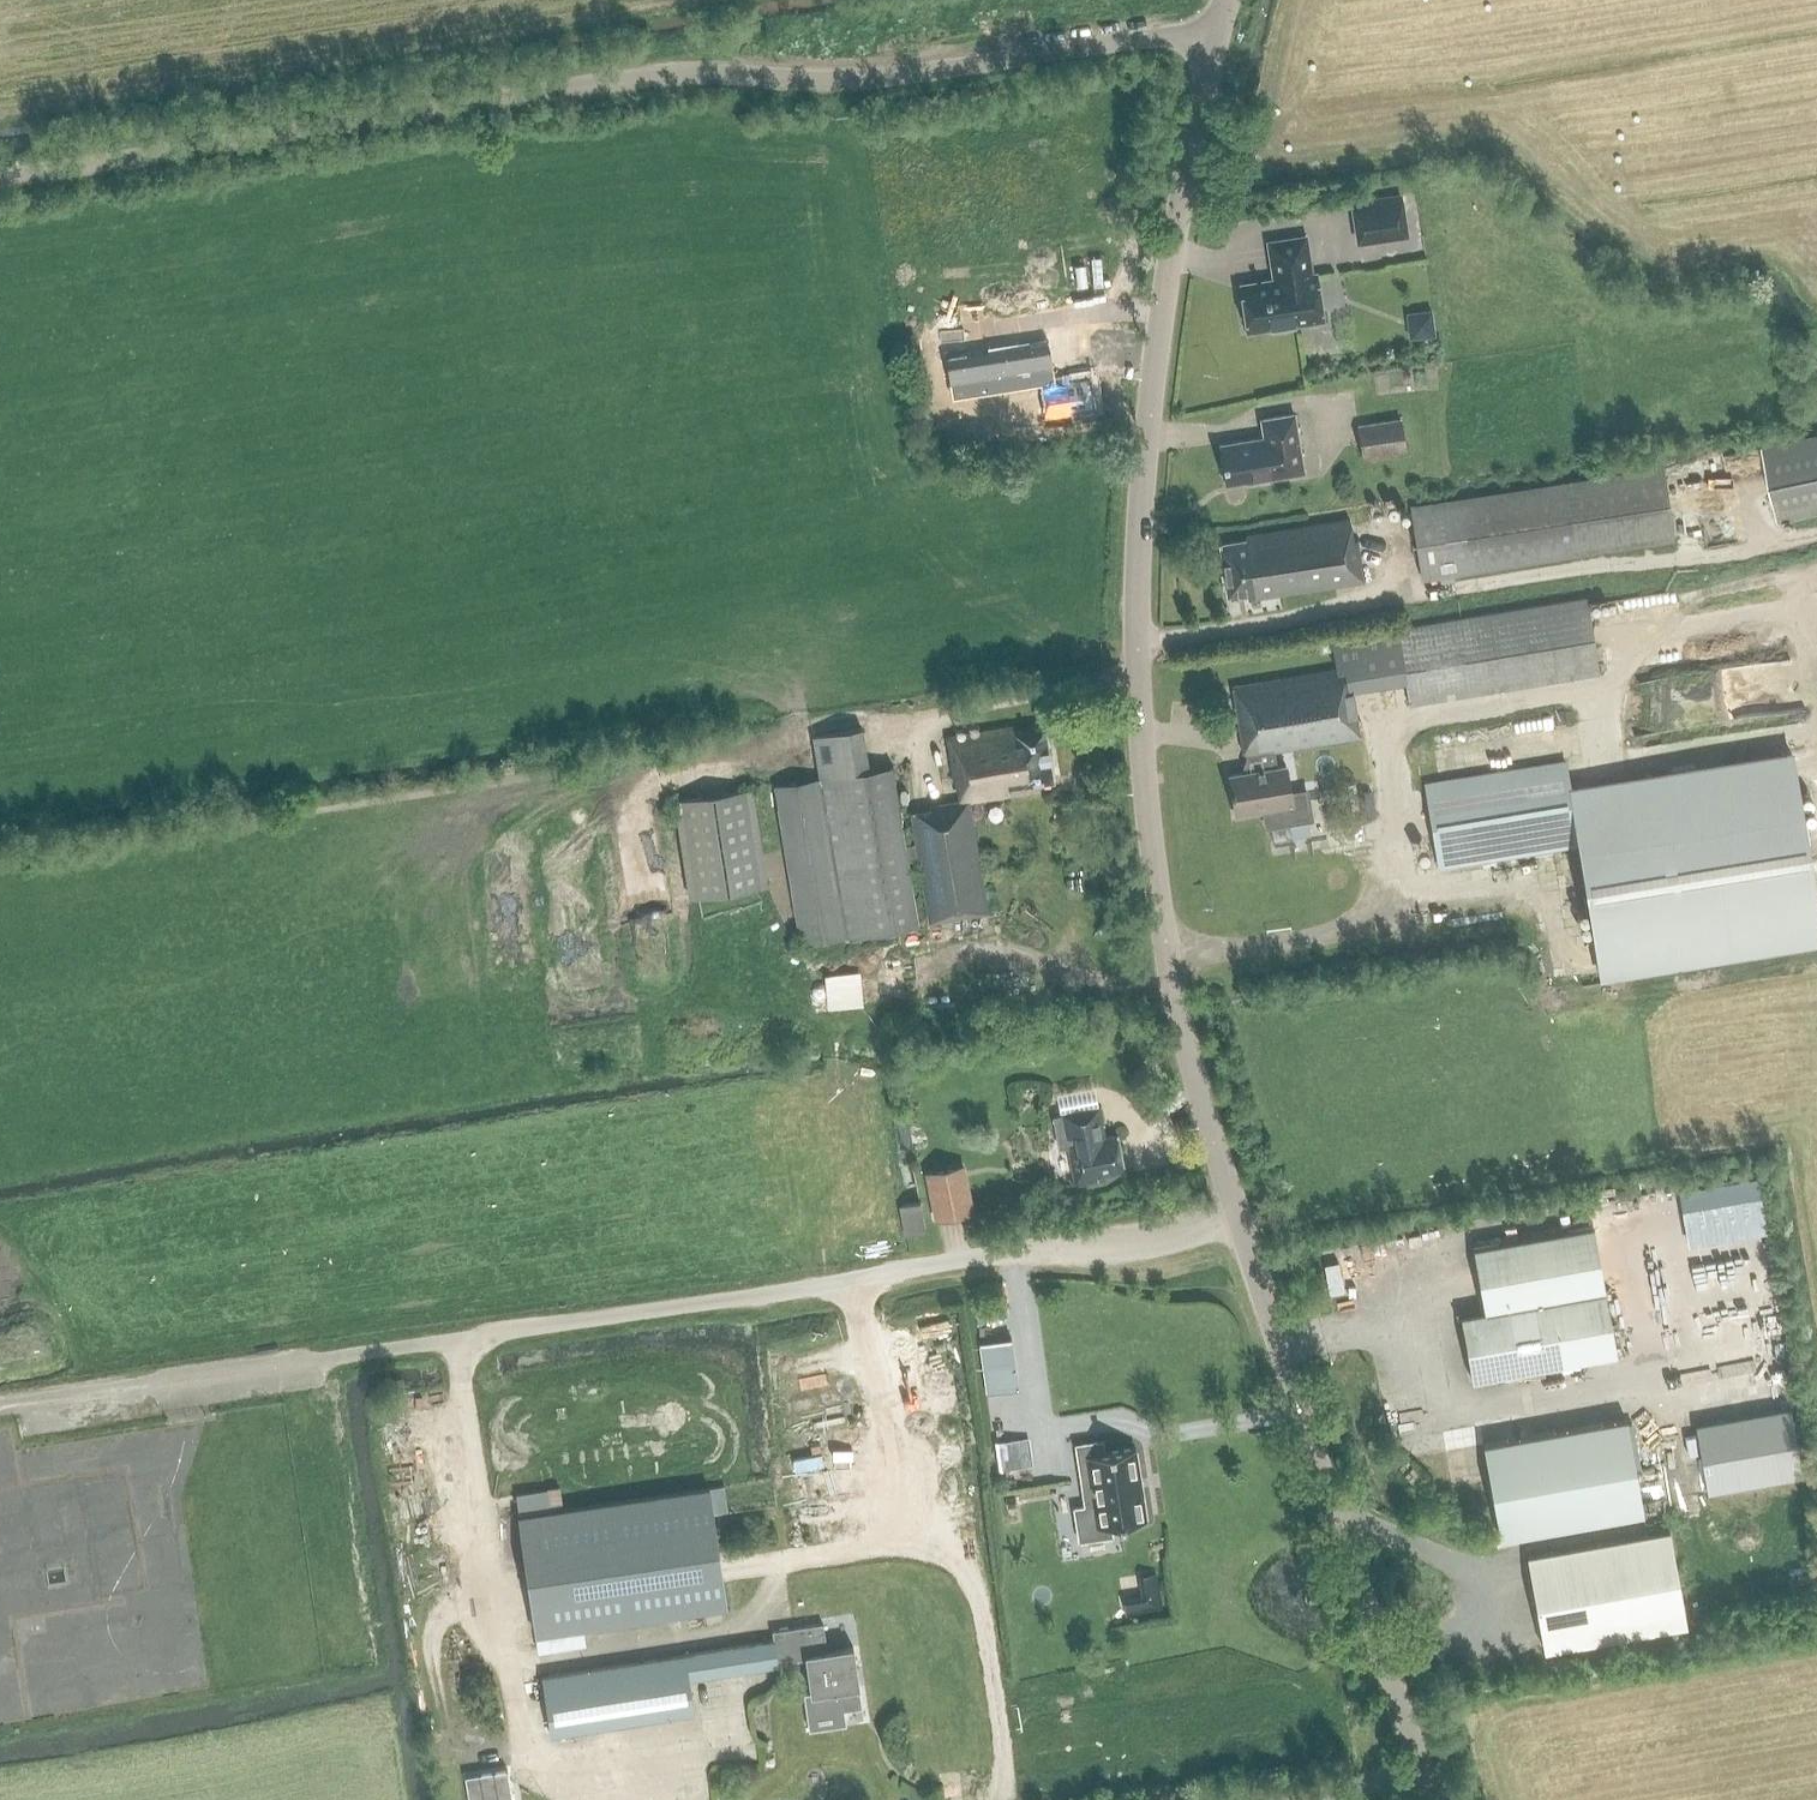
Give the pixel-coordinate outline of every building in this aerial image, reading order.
[(1407,234),(1401,196),(1353,204),(1358,242),(1407,234)] [(1311,276),(1305,238),(1270,243),(1275,281),(1242,286),(1244,297),(1240,302),(1242,317),(1247,320),(1249,331),(1272,327),(1272,331),(1295,328),(1294,324),(1322,320),(1316,275),(1311,276)] [(1410,308),(1414,334),(1440,329),(1435,303),(1410,308)] [(943,332),(944,332),(943,326),(928,329),(911,332),(915,356),(922,355),(946,351),(943,332)] [(1068,381),(1067,374),(1038,378),(1044,419),(1068,415),(1067,408),(1090,405),(1086,378),(1068,381)] [(1225,479),(1225,484),(1252,480),(1252,481),(1303,473),(1293,415),(1261,420),(1264,439),(1219,446),(1222,465),(1220,469),(1221,477),(1225,479)] [(1404,451),(1399,420),(1357,426),(1362,458),(1404,451)] [(1777,520),(1816,511),(1816,435),(1761,447),(1777,520)] [(1675,540),(1665,470),(1413,508),(1423,578),(1675,540)] [(1245,539),(1245,542),(1219,546),(1227,597),(1246,594),(1246,599),(1362,582),(1356,540),(1352,541),(1349,523),(1245,539)] [(1274,750),(1358,735),(1350,688),(1404,679),(1409,704),(1595,672),(1597,672),(1586,607),(1584,596),(1330,639),(1335,668),(1230,686),(1237,728),(1240,728),(1246,760),(1243,766),(1244,772),(1229,775),(1232,787),(1229,787),(1230,794),(1233,794),(1237,815),(1263,811),(1266,829),(1314,821),(1309,789),(1290,792),(1285,766),(1277,767),(1274,750)] [(812,737),(819,780),(773,788),(800,945),(917,926),(906,861),(919,859),(930,923),(988,913),(969,801),(1007,795),(1006,788),(1052,780),(1043,728),(1013,733),(1012,727),(947,738),(955,785),(958,784),(961,800),(929,806),(929,809),(911,812),(917,844),(904,846),(891,768),(867,772),(860,729),(812,737)] [(1426,788),(1439,864),(1579,841),(1601,975),(1816,940),(1816,908),(1792,754),(1571,791),(1567,765),(1426,788)] [(691,900),(712,897),(765,887),(748,793),(674,806),(691,900)] [(863,1006),(860,972),(824,975),(827,1009),(863,1006)] [(1056,1140),(1063,1139),(1072,1183),(1094,1179),(1094,1174),(1121,1169),(1114,1132),(1102,1135),(1096,1105),(1058,1112),(1059,1114),(1051,1115),(1056,1140)] [(963,1211),(955,1166),(926,1172),(935,1217),(963,1211)] [(921,1202),(899,1205),(904,1235),(926,1232),(921,1202)] [(1618,1353),(1607,1294),(1595,1224),(1475,1246),(1486,1310),(1462,1315),(1474,1379),(1618,1353)] [(1696,1426),(1708,1493),(1803,1476),(1791,1409),(1696,1426)] [(1628,1417),(1485,1443),(1502,1538),(1645,1513),(1628,1417)] [(1035,1465),(1034,1436),(997,1437),(998,1467),(1035,1465)] [(1111,1525),(1147,1520),(1136,1448),(1104,1453),(1102,1441),(1076,1445),(1086,1507),(1075,1509),(1080,1541),(1112,1536),(1111,1525)] [(516,1493),(534,1634),(726,1610),(714,1516),(728,1514),(725,1488),(562,1509),(559,1487),(516,1493)] [(1529,1554),(1546,1649),(1688,1623),(1671,1529),(1529,1554)] [(1125,1616),(1163,1610),(1157,1574),(1138,1577),(1141,1596),(1123,1598),(1125,1616)] [(541,1675),(551,1734),(693,1712),(687,1676),(776,1663),(776,1659),(805,1655),(811,1693),(805,1694),(808,1714),(861,1706),(858,1686),(853,1645),(826,1649),(822,1623),(785,1628),(772,1630),(773,1639),(541,1675)]
